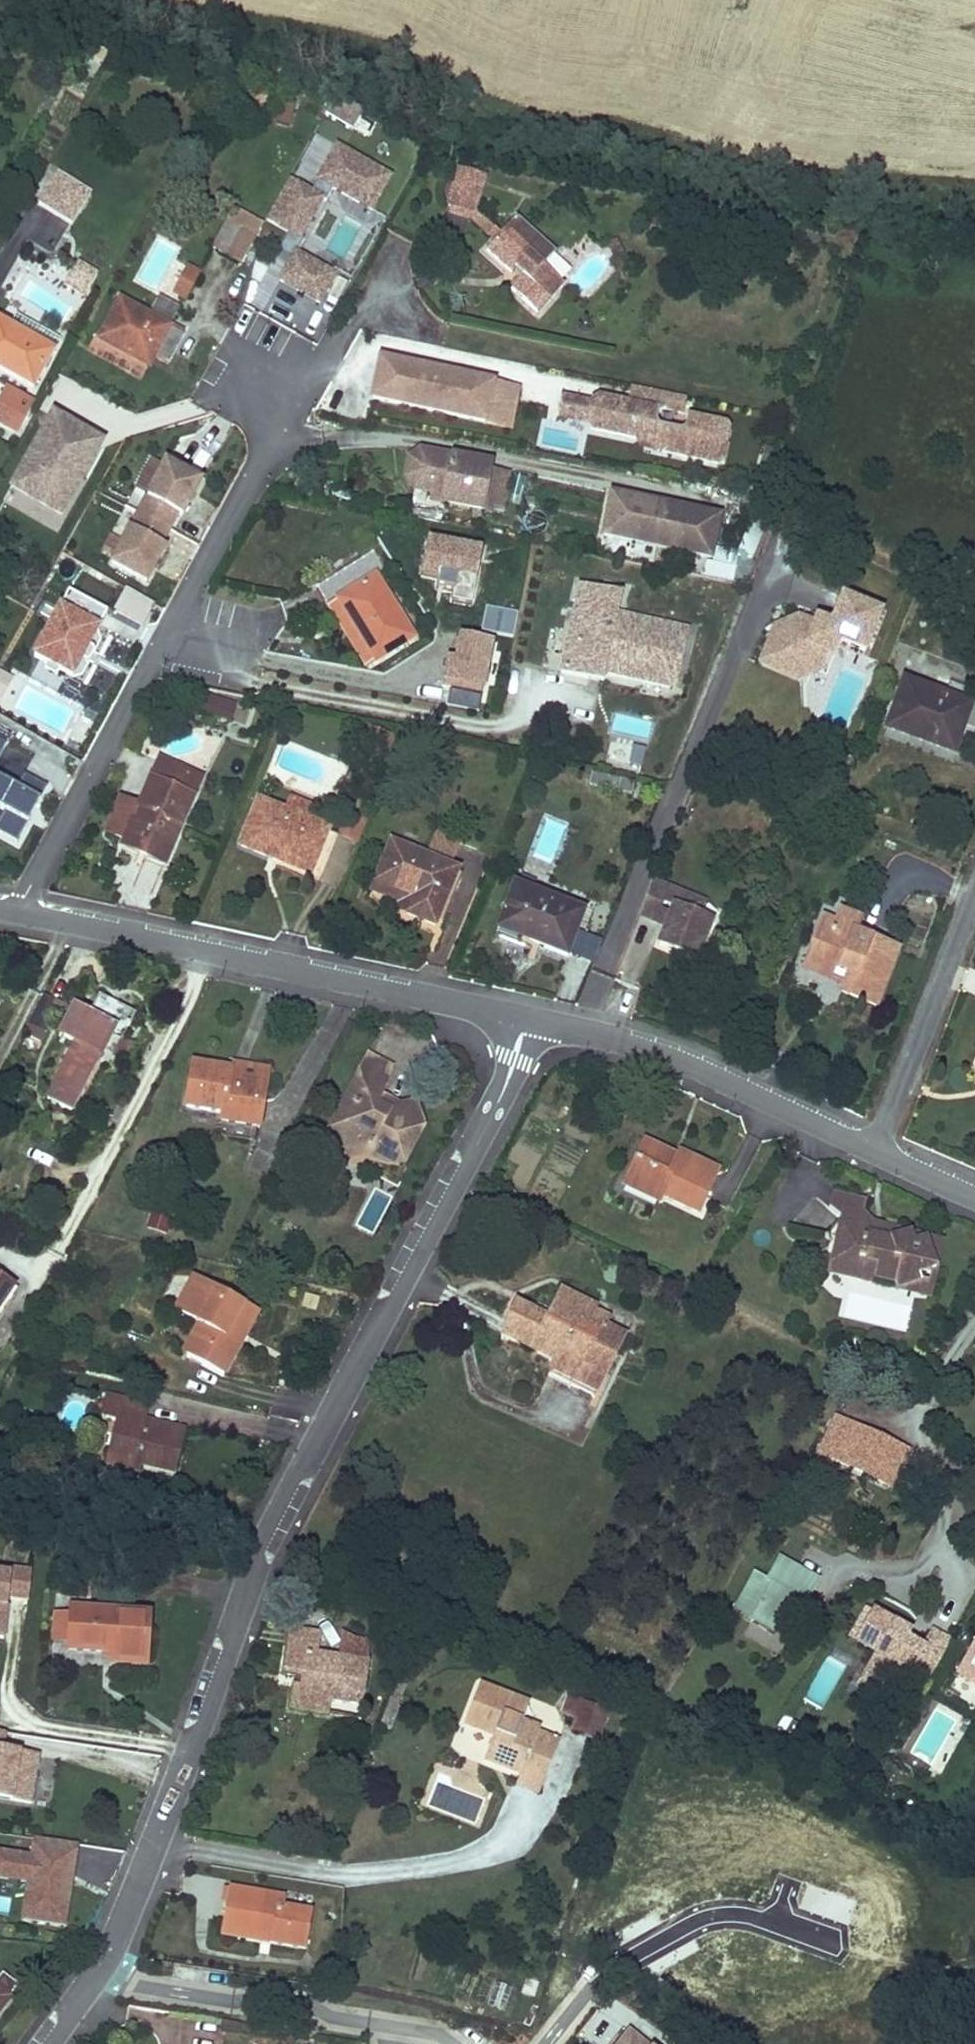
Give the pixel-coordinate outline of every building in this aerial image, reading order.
[(90,41),(82,55),(97,64),(106,50),(90,41)] [(90,78),(97,64),(82,55),(74,68),(90,78)] [(296,102),(278,99),(274,119),(292,122),(296,102)] [(321,306),(337,278),(298,255),(306,243),(302,240),(324,203),(327,204),(335,191),(374,213),(392,180),(339,149),(313,195),(288,181),(265,221),(290,235),(280,254),(294,261),(290,268),(282,283),(321,306)] [(458,169),(447,205),(449,206),(475,213),(485,178),(458,169)] [(72,223),(90,192),(57,173),(39,203),(72,223)] [(500,235),(475,213),(449,206),(447,214),(470,220),(493,243),(500,235)] [(235,208),(226,223),(255,239),(263,224),(235,208)] [(516,218),(500,235),(493,243),(485,251),(510,275),(515,271),(520,276),(509,288),(537,315),(565,286),(543,266),(554,253),(516,218)] [(211,250),(239,266),(255,239),(226,223),(211,250)] [(294,261),(280,254),(276,260),(290,268),(294,261)] [(188,295),(201,269),(187,262),(174,287),(188,295)] [(62,267),(53,282),(82,299),(91,283),(62,267)] [(97,338),(140,362),(146,350),(155,355),(168,363),(183,336),(168,328),(169,325),(120,298),(97,338)] [(153,315),(174,320),(178,305),(157,299),(153,315)] [(33,388),(53,353),(0,322),(0,370),(33,388)] [(148,367),(155,355),(146,350),(140,362),(148,367)] [(380,361),(372,401),(511,429),(519,389),(380,361)] [(627,405),(599,399),(593,403),(589,423),(593,429),(644,439),(652,441),(658,451),(717,463),(723,459),(728,430),(725,425),(687,418),(685,429),(680,433),(659,429),(656,424),(658,414),(665,410),(684,414),(687,397),(631,386),(627,405)] [(589,423),(593,403),(565,398),(561,417),(589,423)] [(25,419),(0,405),(0,423),(18,433),(25,419)] [(71,488),(98,441),(52,415),(11,487),(60,515),(75,490),(71,488)] [(652,441),(644,439),(642,447),(658,451),(652,441)] [(492,464),(454,457),(421,450),(409,456),(405,476),(415,488),(447,494),(446,502),(484,509),(484,508),(491,468),(492,464)] [(165,464),(138,514),(168,530),(177,514),(181,517),(200,482),(165,464)] [(504,511),(511,472),(491,468),(484,508),(504,511)] [(711,557),(719,516),(611,495),(603,535),(711,557)] [(160,545),(168,530),(138,514),(112,563),(146,582),(164,548),(160,545)] [(480,553),(427,542),(420,573),(437,577),(435,587),(452,590),(450,600),(470,604),(480,553)] [(353,627),(376,664),(415,639),(377,576),(385,571),(373,551),(316,587),(327,604),(336,600),(347,620),(357,615),(361,622),(353,627)] [(747,584),(751,560),(713,553),(709,577),(747,584)] [(560,671),(587,678),(589,668),(605,672),(677,687),(689,630),(669,625),(665,641),(612,629),(616,613),(620,594),(579,585),(560,671)] [(69,592),(34,657),(72,677),(107,613),(69,592)] [(803,679),(815,649),(829,643),(837,647),(839,643),(866,653),(881,615),(843,598),(832,624),(817,619),(815,624),(809,637),(794,630),(780,625),(765,663),(803,679)] [(336,600),(327,604),(366,670),(376,664),(353,627),(361,622),(357,615),(347,620),(336,600)] [(669,625),(616,613),(612,629),(665,641),(669,625)] [(809,637),(815,624),(799,617),(794,630),(809,637)] [(803,679),(765,663),(780,625),(775,627),(759,665),(797,681),(803,679)] [(493,638),(461,632),(457,657),(449,655),(444,680),(484,687),(493,638)] [(834,657),(837,647),(829,643),(815,649),(834,657)] [(820,671),(827,654),(815,649),(803,679),(820,671)] [(0,665),(0,693),(2,694),(14,672),(0,665)] [(589,668),(587,678),(603,681),(605,672),(589,668)] [(885,727),(954,752),(971,705),(970,704),(942,694),(903,678),(885,727)] [(947,681),(942,694),(970,704),(974,691),(947,681)] [(483,692),(451,686),(447,706),(479,712),(483,692)] [(235,694),(201,687),(199,695),(195,694),(191,708),(246,726),(254,698),(235,694)] [(376,749),(383,735),(370,730),(364,743),(376,749)] [(612,740),(605,761),(625,768),(632,747),(612,740)] [(194,799),(192,798),(180,793),(188,772),(159,759),(138,806),(121,799),(106,833),(125,841),(122,848),(165,866),(194,799)] [(201,778),(188,772),(180,793),(192,798),(201,778)] [(588,784),(615,791),(618,778),(592,772),(588,784)] [(4,811),(0,818),(0,833),(21,844),(47,787),(24,774),(17,788),(0,778),(0,808),(4,811)] [(635,783),(618,778),(615,791),(632,795),(635,783)] [(291,854),(315,864),(328,831),(311,824),(286,814),(258,803),(240,846),(287,865),(291,854)] [(311,824),(316,813),(290,803),(286,814),(311,824)] [(436,829),(425,857),(448,866),(459,839),(436,829)] [(391,842),(374,882),(413,898),(407,915),(435,926),(458,870),(448,866),(425,857),(391,842)] [(291,854),(287,865),(309,875),(315,864),(291,854)] [(520,873),(515,886),(532,893),(537,880),(520,873)] [(397,911),(407,915),(413,898),(374,882),(370,891),(399,902),(397,911)] [(703,905),(652,884),(639,916),(664,926),(656,945),(694,960),(709,923),(698,919),(703,905)] [(583,912),(532,893),(515,886),(513,885),(493,935),(526,948),(529,942),(566,956),(583,912)] [(840,993),(875,1007),(897,950),(856,933),(861,920),(840,912),(836,921),(834,925),(830,936),(818,931),(809,952),(815,954),(808,972),(827,980),(832,967),(848,974),(840,993)] [(822,920),(818,931),(830,936),(834,925),(822,920)] [(594,965),(600,940),(582,936),(575,960),(594,965)] [(815,954),(809,952),(801,970),(808,972),(815,954)] [(136,1014),(107,999),(99,995),(87,1016),(72,1008),(64,1023),(58,1035),(73,1043),(44,1101),(52,1105),(70,1114),(113,1032),(123,1036),(125,1037),(136,1014)] [(72,1008),(60,1002),(52,1017),(64,1023),(72,1008)] [(125,1037),(123,1036),(112,1056),(125,1064),(136,1042),(125,1037)] [(373,1144),(404,1160),(422,1128),(415,1101),(401,1107),(391,1110),(379,1103),(382,1096),(394,1067),(366,1054),(350,1087),(362,1094),(350,1114),(345,1112),(339,1123),(337,1128),(338,1134),(340,1143),(343,1148),(348,1150),(357,1151),(369,1152),(373,1144)] [(231,1061),(230,1068),(192,1062),(184,1106),(220,1113),(219,1121),(259,1128),(265,1083),(268,1067),(231,1061)] [(362,1094),(350,1087),(327,1129),(336,1158),(370,1155),(382,1162),(404,1160),(373,1144),(369,1152),(357,1151),(348,1150),(343,1148),(340,1143),(338,1134),(337,1128),(339,1123),(345,1112),(350,1114),(362,1094)] [(401,1107),(382,1096),(379,1103),(391,1110),(401,1107)] [(679,1154),(677,1158),(675,1164),(668,1160),(670,1155),(645,1143),(625,1187),(659,1203),(662,1197),(698,1213),(717,1172),(679,1154)] [(677,1158),(670,1155),(668,1160),(675,1164),(677,1158)] [(828,1207),(840,1217),(860,1221),(870,1224),(857,1208),(858,1201),(831,1194),(828,1207)] [(869,1231),(860,1221),(840,1217),(823,1236),(836,1246),(830,1264),(845,1277),(868,1282),(869,1278),(897,1284),(902,1291),(923,1281),(919,1274),(937,1265),(925,1238),(912,1244),(909,1233),(892,1242),(868,1236),(869,1231)] [(892,1242),(909,1233),(870,1224),(860,1221),(869,1231),(868,1236),(892,1242)] [(13,1284),(0,1275),(0,1305),(13,1284)] [(173,1311),(180,1316),(199,1281),(191,1277),(173,1311)] [(243,1304),(199,1281),(180,1316),(201,1327),(185,1356),(223,1375),(239,1346),(225,1338),(243,1304)] [(548,1374),(593,1396),(624,1337),(606,1327),(602,1335),(585,1326),(593,1310),(594,1307),(564,1291),(549,1319),(518,1303),(510,1317),(512,1318),(503,1335),(554,1362),(548,1374)] [(867,1327),(889,1325),(886,1299),(864,1301),(867,1327)] [(257,1311),(243,1304),(225,1338),(239,1346),(257,1311)] [(610,1319),(593,1310),(585,1326),(602,1335),(606,1327),(610,1319)] [(107,1455),(141,1463),(173,1471),(183,1431),(162,1426),(154,1430),(143,1427),(145,1421),(148,1406),(105,1395),(100,1417),(116,1421),(107,1455)] [(834,1417),(817,1453),(892,1488),(908,1452),(834,1417)] [(162,1426),(145,1421),(143,1427),(154,1430),(162,1426)] [(139,1470),(141,1463),(107,1455),(105,1462),(139,1470)] [(781,1557),(769,1579),(756,1572),(734,1611),(775,1634),(788,1611),(797,1596),(808,1602),(820,1579),(781,1557)] [(4,1639),(9,1598),(30,1600),(33,1573),(12,1571),(11,1576),(0,1574),(0,1638),(4,1639)] [(799,1617),(808,1602),(797,1596),(788,1611),(799,1617)] [(72,1609),(71,1616),(69,1643),(68,1651),(101,1654),(102,1649),(112,1650),(112,1655),(111,1663),(146,1665),(150,1615),(72,1609)] [(928,1678),(950,1640),(932,1630),(922,1648),(905,1638),(909,1631),(872,1611),(857,1640),(877,1651),(859,1684),(883,1697),(895,1674),(906,1680),(912,1669),(928,1678)] [(69,1643),(71,1616),(54,1615),(52,1642),(69,1643)] [(290,1629),(287,1649),(319,1654),(322,1634),(290,1629)] [(344,1637),(341,1657),(366,1661),(368,1641),(344,1637)] [(955,1672),(974,1684),(974,1638),(955,1672)] [(341,1657),(319,1654),(287,1649),(283,1674),(295,1676),(303,1677),(302,1687),(294,1686),(291,1710),(327,1714),(329,1701),(363,1706),(369,1661),(366,1661),(341,1657)] [(295,1676),(294,1686),(302,1687),(303,1677),(295,1676)] [(512,1718),(519,1701),(479,1685),(464,1725),(493,1737),(484,1761),(520,1776),(527,1761),(548,1770),(559,1743),(538,1734),(539,1729),(520,1722),(512,1718)] [(578,1717),(583,1703),(568,1697),(563,1711),(578,1717)] [(527,1705),(519,1701),(512,1718),(520,1722),(527,1705)] [(607,1714),(583,1703),(578,1717),(573,1729),(598,1740),(607,1714)] [(790,1734),(796,1724),(783,1716),(777,1727),(790,1734)] [(32,1805),(32,1808),(52,1811),(60,1759),(4,1751),(7,1732),(0,1731),(0,1801),(32,1805)] [(527,1761),(520,1776),(517,1782),(539,1791),(548,1770),(527,1761)] [(68,1925),(76,1872),(69,1871),(70,1863),(77,1864),(80,1843),(37,1837),(34,1857),(0,1852),(0,1877),(31,1882),(25,1919),(68,1925)] [(228,1888),(221,1928),(269,1935),(268,1942),(306,1949),(313,1913),(282,1907),(283,1898),(228,1888)] [(269,1935),(221,1928),(220,1936),(268,1942),(269,1935)] [(11,1998),(20,1986),(8,1977),(0,1987),(0,1990),(11,1998)] [(482,1980),(478,2005),(505,2009),(509,1984),(482,1980)] [(11,1998),(0,1990),(0,2011),(11,1998)] [(629,2030),(618,2043),(646,2043),(629,2030)]
